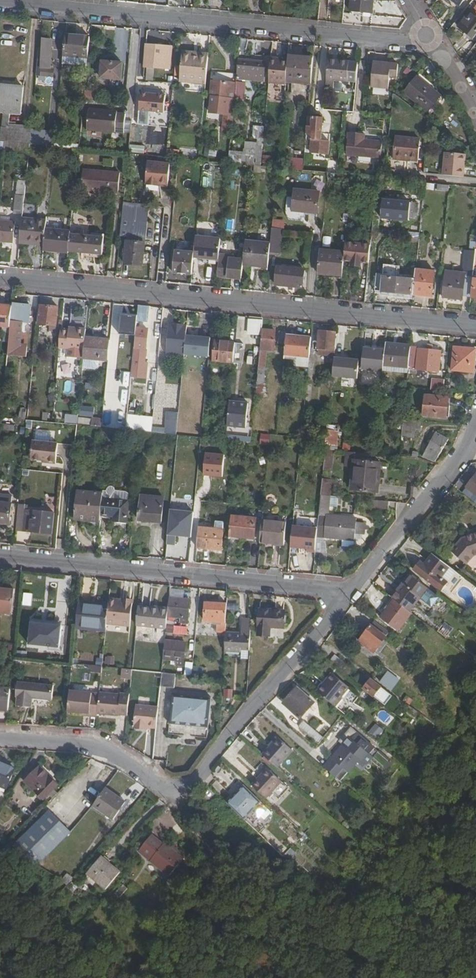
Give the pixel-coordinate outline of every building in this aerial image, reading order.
[(374,13),(375,0),(353,0),(352,10),(374,13)] [(472,11),(460,26),(473,37),(475,33),(475,14),(472,11)] [(89,57),(91,36),(66,34),(64,55),(89,57)] [(245,62),(248,39),(241,38),(238,67),(243,68),(244,62),(245,62)] [(37,76),(53,78),(54,69),(49,68),(52,40),(44,40),(42,63),(38,63),(37,76)] [(172,47),(149,45),(147,66),(170,68),(172,47)] [(205,86),(207,54),(182,51),(179,83),(205,86)] [(311,86),(312,59),(288,57),(288,59),(286,84),(311,86)] [(288,59),(272,58),(270,83),(287,85),(286,84),(288,59)] [(359,82),(360,62),(330,59),(327,88),(338,89),(339,80),(359,82)] [(102,75),(122,77),(123,62),(103,60),(102,75)] [(266,63),(245,62),(244,62),(243,68),(243,74),(246,74),(261,75),(261,78),(264,78),(266,63)] [(372,86),(390,88),(391,76),(398,77),(399,64),(374,62),(372,86)] [(417,78),(403,94),(420,110),(426,114),(440,97),(417,78)] [(9,129),(10,114),(22,115),(25,82),(1,79),(0,84),(0,112),(3,113),(2,128),(9,129)] [(235,83),(210,81),(209,96),(233,98),(235,83)] [(246,81),(237,81),(236,93),(245,94),(246,81)] [(85,99),(93,100),(94,92),(86,91),(85,99)] [(165,112),(167,95),(142,93),(139,124),(149,125),(151,111),(165,112)] [(228,99),(212,98),(210,113),(225,115),(227,115),(228,99)] [(88,130),(125,133),(127,114),(120,114),(120,112),(90,110),(88,130)] [(151,115),(151,125),(159,125),(159,115),(151,115)] [(227,115),(225,115),(224,131),(231,131),(233,116),(232,116),(227,115)] [(309,119),(308,134),(312,135),(311,140),(322,141),(324,119),(313,117),(313,120),(309,119)] [(19,142),(30,143),(31,135),(31,131),(9,129),(2,128),(0,140),(5,141),(19,142)] [(348,156),(382,159),(384,143),(366,141),(367,135),(350,133),(348,156)] [(34,144),(40,144),(41,136),(31,135),(30,143),(34,144)] [(406,159),(411,160),(419,161),(421,140),(396,138),(394,160),(406,161),(406,159)] [(255,166),(263,166),(263,161),(264,154),(264,148),(259,147),(258,151),(255,151),(254,157),(230,155),(230,163),(255,166)] [(179,158),(180,151),(172,150),(168,150),(167,157),(179,158)] [(444,175),(466,178),(467,164),(464,163),(464,154),(447,152),(444,175)] [(304,171),(305,159),(290,158),(289,169),(304,171)] [(171,164),(149,162),(146,185),(169,188),(171,164)] [(82,189),(95,190),(111,192),(120,193),(121,173),(84,169),(82,189)] [(402,180),(409,181),(410,172),(389,170),(388,179),(402,180)] [(24,196),(25,197),(26,181),(18,181),(16,196),(24,196)] [(294,212),(319,214),(321,193),(296,190),(294,212)] [(15,212),(22,213),(24,196),(16,196),(15,212)] [(382,217),(409,220),(411,202),(385,199),(382,217)] [(151,204),(125,201),(125,207),(122,236),(129,236),(127,262),(144,264),(151,204)] [(274,219),(273,230),(283,230),(285,230),(286,221),(274,219)] [(14,243),(16,223),(0,221),(0,241),(14,243)] [(47,230),(47,224),(22,222),(20,243),(28,243),(28,240),(46,242),(47,230)] [(45,251),(70,253),(70,252),(71,236),(72,232),(47,230),(46,242),(45,245),(45,251)] [(280,255),(283,230),(273,230),(272,243),(271,255),(280,255)] [(70,252),(110,257),(112,239),(106,239),(71,236),(70,252)] [(197,236),(195,257),(220,259),(221,253),(222,238),(197,236)] [(244,265),(269,268),(271,255),(272,243),(247,240),(245,260),(244,265)] [(473,296),(475,277),(475,268),(475,265),(475,241),(474,241),(472,250),(468,249),(466,274),(450,272),(448,287),(446,287),(445,296),(464,298),(464,295),(473,296)] [(363,261),(370,262),(372,245),(347,242),(346,251),(345,260),(353,260),(353,265),(363,266),(363,261)] [(321,249),(319,272),(330,273),(331,270),(344,272),(345,260),(346,251),(321,249)] [(192,275),(194,253),(177,251),(175,273),(192,275)] [(235,254),(221,253),(220,259),(220,262),(229,262),(229,258),(235,259),(235,254)] [(218,277),(243,280),(244,265),(245,260),(235,259),(229,258),(229,262),(220,262),(218,277)] [(276,285),(304,288),(305,277),(305,270),(278,267),(276,285)] [(384,291),(415,294),(416,280),(400,278),(401,270),(386,269),(385,273),(384,291)] [(416,280),(415,294),(434,296),(436,272),(417,270),(416,280)] [(377,273),(376,290),(384,291),(385,273),(377,273)] [(14,303),(4,302),(4,305),(0,304),(0,325),(4,325),(12,326),(13,319),(14,303)] [(11,336),(10,346),(18,347),(21,321),(31,322),(33,305),(16,304),(14,320),(13,319),(12,326),(11,336)] [(150,321),(152,306),(140,304),(139,320),(150,321)] [(59,317),(60,307),(42,306),(40,324),(55,326),(56,317),(59,317)] [(135,335),(137,314),(122,313),(120,334),(135,335)] [(187,333),(188,325),(170,323),(167,352),(185,354),(187,333)] [(11,336),(12,326),(4,325),(3,335),(11,336)] [(87,327),(69,325),(69,328),(61,327),(60,348),(66,349),(66,356),(83,358),(87,327)] [(138,327),(134,371),(147,372),(151,329),(138,327)] [(278,331),(262,330),(258,375),(266,375),(269,350),(276,351),(278,331)] [(320,331),(318,348),(318,354),(336,356),(337,346),(335,346),(336,332),(320,331)] [(211,336),(187,333),(185,354),(209,357),(211,336)] [(311,356),(313,336),(288,334),(287,343),(286,354),(311,356)] [(109,361),(111,337),(86,335),(85,350),(84,358),(109,361)] [(236,343),(236,342),(217,340),(215,360),(234,362),(236,343)] [(236,343),(234,362),(243,363),(244,344),(236,343)] [(411,347),(388,345),(387,349),(386,365),(409,367),(411,347)] [(421,347),(412,346),(411,360),(419,361),(419,369),(441,371),(442,350),(420,348),(421,347)] [(386,365),(387,349),(366,347),(364,368),(385,370),(386,365)] [(467,348),(456,348),(454,370),(475,372),(475,349),(467,348)] [(358,379),(360,360),(335,358),(334,376),(358,379)] [(107,363),(105,425),(126,426),(128,371),(114,370),(115,363),(107,363)] [(66,382),(64,393),(72,394),(73,382),(66,382)] [(425,415),(447,418),(450,398),(426,396),(425,415)] [(231,400),(229,423),(247,425),(249,402),(231,400)] [(82,406),(81,417),(95,417),(96,407),(82,406)] [(165,431),(176,432),(178,415),(167,414),(165,431)] [(422,431),(423,422),(405,420),(404,438),(416,439),(417,431),(422,431)] [(338,423),(330,422),(328,441),(339,442),(341,430),(338,429),(338,423)] [(101,443),(109,444),(111,428),(103,427),(101,443)] [(437,463),(452,440),(437,431),(434,436),(436,438),(425,456),(437,463)] [(272,434),(263,433),(262,444),(271,445),(272,434)] [(57,464),(59,443),(34,441),(32,460),(40,461),(40,463),(57,464)] [(333,450),(339,451),(339,442),(328,441),(327,449),(333,450)] [(205,480),(224,482),(226,461),(207,459),(205,480)] [(379,491),(382,462),(355,460),(353,489),(379,491)] [(466,486),(467,487),(475,494),(475,474),(466,486)] [(332,479),(324,478),(322,494),(330,495),(331,495),(332,479)] [(134,487),(105,484),(104,492),(103,502),(117,503),(117,508),(132,510),(134,487)] [(474,501),(475,497),(475,494),(467,487),(463,491),(474,501)] [(77,517),(102,520),(103,502),(104,492),(80,490),(77,517)] [(321,507),(329,507),(330,495),(322,494),(321,507)] [(140,519),(162,521),(164,497),(142,495),(140,519)] [(173,509),(194,510),(194,500),(173,499),(173,509)] [(2,526),(2,522),(11,523),(13,502),(0,501),(0,526),(2,526)] [(20,505),(18,529),(54,533),(56,514),(29,511),(30,505),(20,505)] [(320,520),(319,536),(355,539),(356,536),(356,532),(362,533),(364,533),(365,523),(357,522),(357,518),(328,515),(329,507),(321,507),(321,514),(320,520)] [(177,546),(178,538),(196,539),(197,512),(171,511),(171,546),(177,546)] [(457,512),(453,519),(466,528),(470,520),(457,512)] [(231,529),(231,535),(255,537),(257,518),(233,516),(231,529)] [(289,518),(264,516),(263,521),(289,524),(289,518)] [(263,521),(261,543),(287,545),(289,524),(263,521)] [(317,528),(293,525),(291,547),(315,550),(317,528)] [(199,547),(222,549),(224,529),(200,526),(199,547)] [(466,528),(456,533),(445,546),(461,558),(469,549),(475,546),(475,535),(466,528)] [(413,559),(408,565),(435,587),(450,568),(426,550),(417,561),(413,559)] [(433,594),(406,571),(386,595),(388,597),(403,609),(415,593),(426,603),(433,594)] [(13,613),(15,589),(0,588),(0,612),(13,613)] [(390,628),(405,611),(403,609),(388,597),(373,615),(390,628)] [(170,609),(170,615),(182,616),(182,622),(189,623),(191,600),(171,598),(170,609)] [(123,601),(110,600),(109,605),(108,624),(131,626),(133,602),(123,601)] [(206,619),(229,622),(230,603),(208,602),(206,619)] [(92,627),(107,629),(108,624),(109,605),(97,604),(97,607),(80,606),(78,629),(91,630),(92,627)] [(140,609),(138,625),(168,628),(170,615),(170,609),(162,608),(162,611),(154,610),(140,609)] [(261,634),(271,635),(272,625),(285,626),(286,610),(262,608),(261,634)] [(228,632),(227,651),(243,651),(243,649),(244,646),(252,647),(253,618),(245,618),(244,633),(228,632)] [(62,647),(64,625),(34,622),(32,644),(62,647)] [(371,652),(386,634),(372,622),(357,640),(371,652)] [(167,641),(166,658),(178,660),(178,665),(186,665),(188,643),(167,641)] [(401,658),(407,651),(397,644),(392,650),(401,658)] [(194,675),(195,663),(188,662),(187,674),(194,675)] [(383,681),(395,689),(403,678),(391,669),(383,681)] [(317,691),(337,707),(345,697),(343,695),(350,686),(333,671),(317,691)] [(177,689),(179,673),(164,672),(163,688),(177,689)] [(360,689),(370,698),(371,696),(377,700),(383,694),(368,680),(360,689)] [(56,686),(20,682),(18,698),(20,698),(19,707),(34,709),(35,700),(55,701),(56,686)] [(11,710),(13,688),(0,687),(0,709),(11,710)] [(300,719),(313,702),(295,687),(283,701),(293,709),(291,711),(300,719)] [(234,699),(235,690),(226,690),(226,699),(234,699)] [(101,717),(101,715),(102,694),(98,694),(72,692),(70,712),(92,714),(92,716),(101,717)] [(122,714),(130,715),(132,693),(123,693),(123,694),(102,693),(102,694),(101,715),(122,716),(122,714)] [(172,724),(189,726),(192,695),(175,694),(172,724)] [(192,695),(189,726),(213,728),(215,698),(192,695)] [(155,726),(160,726),(161,706),(139,703),(136,728),(150,729),(150,725),(155,726)] [(387,721),(391,715),(382,710),(379,717),(387,721)] [(321,746),(326,740),(303,721),(298,727),(321,746)] [(375,722),(371,733),(382,737),(386,727),(375,722)] [(269,749),(262,757),(276,770),(292,752),(275,738),(267,747),(269,749)] [(366,756),(349,742),(333,761),(326,770),(339,781),(346,772),(350,776),(366,756)] [(387,768),(391,763),(381,755),(377,759),(387,768)] [(256,760),(248,769),(266,784),(273,776),(256,760)] [(0,762),(0,785),(9,788),(17,769),(0,762)] [(42,765),(27,780),(46,797),(60,782),(42,765)] [(266,784),(248,769),(240,778),(257,794),(266,784)] [(235,799),(247,786),(239,779),(228,792),(235,799)] [(127,802),(106,788),(96,803),(117,817),(127,802)] [(236,803),(251,816),(260,806),(245,793),(236,803)] [(117,817),(96,803),(95,806),(115,820),(117,817)] [(245,822),(251,816),(236,803),(230,809),(245,822)] [(270,809),(254,822),(260,828),(275,815),(270,809)] [(17,843),(38,864),(71,832),(50,810),(17,843)] [(66,840),(73,833),(71,832),(38,864),(37,865),(41,867),(66,840)] [(152,836),(140,850),(152,860),(152,861),(172,876),(180,866),(182,868),(187,861),(165,844),(164,845),(152,836)] [(292,861),(299,853),(293,847),(285,855),(292,861)] [(104,856),(92,871),(110,888),(123,872),(104,856)] [(67,872),(62,878),(64,878),(71,884),(75,878),(67,872)] [(118,893),(122,897),(130,888),(126,885),(118,893)]
